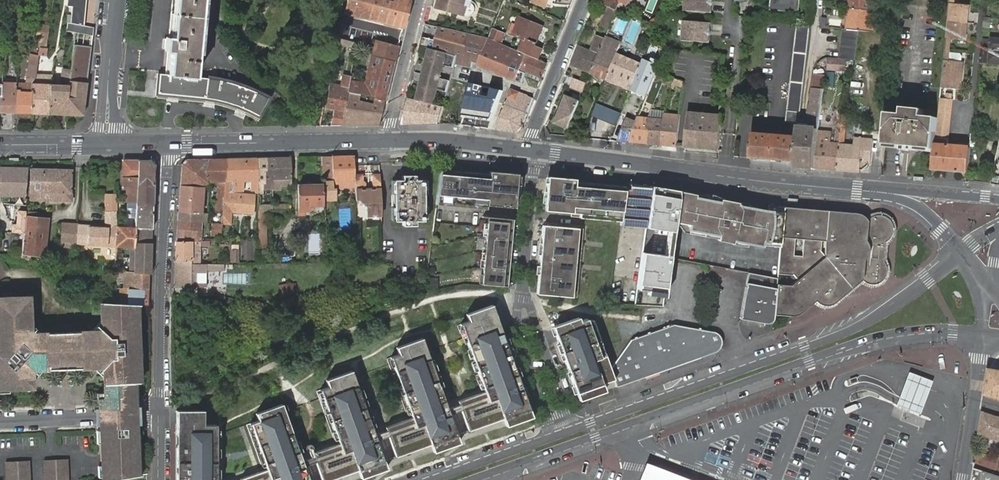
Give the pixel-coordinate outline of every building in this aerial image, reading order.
[(84,26),(86,0),(67,0),(66,6),(71,7),(70,23),(84,26)] [(194,77),(195,72),(201,0),(172,0),(168,37),(166,37),(165,51),(167,51),(165,74),(168,74),(194,77)] [(340,12),(362,17),(381,22),(398,26),(403,27),(409,0),(343,0),(340,12)] [(437,10),(459,15),(465,17),(468,8),(465,7),(467,2),(467,0),(440,0),(437,10)] [(616,10),(620,0),(597,0),(596,2),(608,7),(616,10)] [(713,1),(713,0),(686,0),(685,11),(712,13),(713,5),(709,4),(709,1),(713,1)] [(798,11),(799,0),(773,0),(772,8),(798,11)] [(850,9),(871,11),(876,12),(878,0),(851,0),(850,9)] [(961,88),(964,63),(961,63),(947,62),(950,37),(966,38),(969,6),(953,4),(954,0),(950,0),(950,4),(947,30),(947,36),(946,43),(944,61),(941,86),(961,88)] [(609,29),(616,10),(608,7),(601,26),(609,29)] [(871,11),(850,9),(848,29),(858,30),(859,30),(873,32),(874,32),(875,30),(875,28),(876,17),(876,12),(871,11)] [(527,55),(539,60),(543,50),(535,47),(537,44),(544,27),(520,17),(516,25),(513,23),(509,33),(513,34),(512,35),(525,40),(520,52),(527,55)] [(707,31),(711,31),(711,23),(684,20),(683,40),(709,43),(710,35),(706,34),(707,31)] [(79,32),(93,35),(93,27),(84,26),(70,23),(67,22),(66,30),(75,32),(79,32)] [(647,32),(654,34),(657,26),(650,23),(647,32)] [(788,111),(801,112),(810,25),(798,23),(788,111)] [(47,43),(49,26),(38,24),(36,37),(40,37),(39,42),(47,43)] [(542,78),(548,63),(539,60),(527,55),(520,52),(502,44),(489,39),(470,34),(440,27),(436,41),(434,50),(448,53),(457,56),(455,64),(471,68),(473,64),(478,65),(515,80),(521,68),(523,70),(525,66),(538,72),(537,75),(542,78)] [(848,29),(844,29),(840,58),(847,59),(850,59),(854,60),(858,30),(848,29)] [(506,35),(493,30),(489,39),(502,44),(506,35)] [(571,65),(591,73),(605,39),(597,37),(592,50),(579,45),(571,65)] [(606,79),(606,80),(617,53),(619,47),(614,45),(615,41),(606,37),(605,39),(591,73),(600,77),(606,79)] [(356,42),(338,38),(337,43),(354,48),(356,42)] [(431,49),(434,50),(436,41),(423,38),(421,46),(431,49)] [(998,64),(998,39),(991,38),(991,40),(984,39),(981,62),(998,64)] [(394,61),(398,46),(376,40),(374,47),(372,55),(365,84),(354,82),(356,74),(350,73),(350,77),(347,91),(385,99),(394,61)] [(89,66),(91,47),(78,46),(73,45),(70,70),(69,81),(86,82),(89,66)] [(431,49),(424,74),(441,79),(448,53),(434,50),(431,49)] [(631,90),(642,63),(617,53),(606,80),(631,90)] [(947,62),(961,63),(962,54),(948,53),(947,62)] [(847,59),(828,57),(827,70),(846,72),(847,59)] [(25,83),(15,83),(15,95),(15,96),(15,113),(31,113),(31,95),(31,84),(32,78),(35,78),(36,76),(38,60),(29,60),(26,78),(25,83)] [(646,65),(642,63),(631,90),(647,96),(653,80),(654,77),(657,71),(657,70),(654,68),(646,65)] [(523,70),(537,75),(538,72),(525,66),(523,70)] [(69,85),(69,81),(70,70),(63,70),(61,85),(50,84),(48,97),(48,114),(65,114),(65,97),(67,97),(69,85)] [(663,80),(665,74),(657,71),(654,77),(663,81),(663,80)] [(207,78),(194,77),(168,74),(165,74),(159,73),(159,78),(157,93),(204,97),(215,99),(226,101),(237,105),(247,109),(257,115),(267,98),(255,92),(243,87),(231,83),(219,80),(213,79),(207,78)] [(424,74),(418,100),(435,105),(441,79),(424,74)] [(673,83),(674,78),(665,74),(663,80),(663,81),(662,83),(672,87),(673,83)] [(333,109),(330,126),(341,126),(343,110),(347,91),(350,77),(342,75),(340,85),(330,83),(326,107),(333,109)] [(821,82),(825,83),(826,76),(814,75),(813,89),(817,89),(820,90),(821,82)] [(48,97),(50,84),(52,76),(36,76),(35,78),(32,78),(31,84),(31,95),(31,113),(48,114),(48,97)] [(673,83),(683,87),(684,82),(674,78),(673,83)] [(588,83),(576,79),(573,87),(584,92),(588,83)] [(82,115),(86,82),(69,81),(69,85),(67,97),(65,97),(65,114),(82,115)] [(15,113),(15,96),(15,95),(15,83),(7,83),(2,82),(2,84),(0,96),(0,112),(15,113)] [(817,89),(813,89),(811,109),(814,109),(813,115),(810,115),(809,125),(819,125),(824,90),(825,83),(821,82),(820,90),(817,89)] [(504,91),(471,83),(464,115),(493,119),(504,91)] [(522,127),(534,98),(529,96),(526,104),(517,100),(520,93),(512,90),(496,130),(516,133),(522,127)] [(378,125),(385,99),(347,91),(343,110),(341,126),(359,125),(378,125)] [(526,104),(529,96),(520,93),(517,100),(526,104)] [(581,101),(566,95),(554,124),(569,130),(581,101)] [(408,98),(402,124),(403,125),(439,124),(444,107),(435,105),(418,100),(408,98)] [(952,171),(968,172),(971,147),(955,146),(948,145),(952,99),(940,98),(938,118),(935,144),(935,149),(933,169),(952,171)] [(620,113),(596,102),(590,115),(615,126),(620,113)] [(935,149),(935,144),(938,118),(924,116),(924,110),(904,107),(904,114),(894,113),(889,113),(886,140),(886,144),(890,145),(935,149)] [(664,119),(664,111),(652,110),(649,118),(664,119)] [(800,124),(801,112),(788,111),(787,123),(794,124),(800,124)] [(685,148),(719,151),(723,115),(689,112),(685,148)] [(627,142),(647,144),(649,118),(638,117),(637,120),(636,122),(627,142)] [(618,141),(627,142),(636,122),(628,118),(618,141)] [(647,144),(661,145),(664,119),(649,118),(647,144)] [(661,145),(677,147),(679,121),(664,119),(661,145)] [(752,158),(796,162),(798,138),(799,127),(800,124),(794,124),(792,138),(754,135),(752,158)] [(809,127),(809,125),(804,124),(800,124),(799,127),(798,138),(796,162),(796,167),(801,167),(805,168),(809,127)] [(819,125),(809,125),(809,127),(805,168),(815,169),(819,131),(819,128),(819,125)] [(819,131),(815,169),(838,170),(842,129),(838,129),(837,145),(831,144),(832,132),(819,131)] [(869,163),(871,163),(873,139),(863,138),(857,138),(856,146),(845,145),(847,129),(842,129),(838,170),(860,172),(861,170),(863,170),(869,165),(869,163)] [(356,188),(356,185),(355,165),(354,156),(322,156),(322,164),(323,182),(334,181),(335,190),(339,190),(339,181),(352,180),(352,189),(356,188)] [(292,157),(258,158),(258,185),(292,184),(292,157)] [(228,158),(207,159),(208,183),(211,183),(216,183),(225,184),(228,158)] [(225,184),(224,200),(223,211),(232,211),(253,214),(254,197),(229,194),(230,180),(234,180),(233,190),(242,191),(243,181),(251,181),(251,190),(255,190),(255,193),(258,193),(258,185),(258,158),(228,158),(225,184)] [(182,163),(181,184),(205,187),(209,185),(208,183),(207,159),(186,159),(182,163)] [(138,160),(123,160),(123,178),(125,179),(124,187),(129,187),(128,202),(135,202),(138,160)] [(138,160),(135,202),(153,202),(153,164),(149,160),(138,160)] [(12,168),(4,167),(4,172),(0,171),(0,195),(10,195),(12,168)] [(21,168),(12,168),(10,195),(24,195),(25,172),(21,172),(21,168)] [(66,193),(66,200),(71,200),(71,169),(32,168),(31,199),(54,200),(54,193),(66,193)] [(489,176),(440,171),(436,206),(486,211),(486,207),(514,209),(517,175),(489,173),(489,176)] [(364,176),(356,176),(356,185),(356,188),(357,200),(359,200),(367,207),(367,215),(382,215),(380,175),(372,175),(373,189),(366,189),(366,182),(364,180),(364,176)] [(394,180),(394,221),(403,221),(403,226),(416,225),(415,221),(424,220),(424,180),(415,180),(415,175),(403,176),(403,180),(394,180)] [(626,190),(626,188),(575,183),(576,180),(548,178),(545,211),(581,215),(580,219),(622,223),(626,190)] [(339,181),(339,190),(352,189),(352,180),(339,181)] [(335,190),(334,181),(323,182),(324,201),(336,200),(335,190)] [(225,184),(216,183),(214,211),(223,212),(223,211),(224,200),(225,184)] [(181,184),(178,221),(200,223),(207,223),(208,217),(201,216),(203,188),(205,187),(181,184)] [(313,205),(323,205),(322,185),(299,184),(299,214),(304,214),(304,210),(309,210),(309,208),(313,209),(313,205)] [(630,190),(626,190),(622,223),(621,227),(637,228),(646,229),(652,187),(651,187),(642,187),(630,185),(630,190)] [(680,192),(652,187),(646,229),(646,230),(673,233),(674,226),(678,204),(680,192)] [(687,194),(680,192),(678,204),(685,205),(692,206),(692,201),(693,195),(687,194)] [(116,211),(116,195),(106,194),(105,211),(116,211)] [(775,223),(781,224),(782,208),(782,207),(776,207),(766,205),(765,209),(762,208),(762,210),(755,209),(756,208),(753,207),(753,204),(735,201),(734,205),(723,204),(724,200),(708,198),(708,203),(705,220),(720,222),(719,235),(718,239),(734,241),(734,238),(737,214),(752,216),(755,217),(755,220),(764,222),(775,223)] [(692,201),(692,206),(689,228),(688,230),(703,232),(705,220),(708,203),(692,201)] [(153,202),(135,202),(135,208),(135,227),(153,227),(153,202)] [(685,205),(678,204),(674,226),(681,227),(689,228),(692,206),(685,205)] [(287,205),(258,205),(258,237),(266,237),(266,211),(287,210),(287,205)] [(821,241),(825,241),(824,256),(791,284),(776,289),(775,314),(789,315),(796,305),(803,309),(815,300),(818,303),(821,304),(824,304),(827,304),(829,303),(832,302),(835,300),(835,296),(835,295),(834,293),(841,288),(842,289),(844,289),(846,289),(848,289),(854,284),(861,278),(864,281),(868,283),(872,283),(876,282),(878,281),(881,278),(884,275),(885,271),(885,266),(884,263),(882,261),(884,241),(886,239),(888,237),(890,235),(891,231),(891,229),(891,226),(890,223),(889,221),(887,219),(884,217),(881,216),(878,216),(875,216),(872,217),(870,218),(868,220),(853,214),(829,212),(826,212),(825,212),(824,213),(823,214),(821,217),(813,216),(813,210),(782,207),(782,208),(781,224),(779,245),(777,274),(793,275),(820,252),(821,241)] [(76,223),(75,248),(79,248),(79,247),(83,247),(83,244),(116,246),(117,226),(116,226),(116,211),(105,211),(105,225),(76,223)] [(223,212),(222,225),(231,225),(232,211),(223,211),(223,212)] [(26,217),(26,212),(18,212),(18,214),(17,225),(12,225),(12,233),(23,234),(24,229),(26,217)] [(749,240),(752,216),(737,214),(734,238),(749,240)] [(749,240),(761,242),(764,222),(755,220),(755,217),(752,216),(749,240)] [(38,218),(26,217),(24,229),(45,230),(47,219),(38,218)] [(509,220),(488,218),(482,285),(503,287),(509,220)] [(513,220),(509,220),(503,287),(508,287),(513,220)] [(703,232),(719,235),(720,222),(705,220),(703,232)] [(178,221),(178,228),(199,230),(200,223),(178,221)] [(60,247),(75,248),(76,223),(61,222),(60,247)] [(773,244),(779,245),(781,224),(775,223),(764,222),(761,242),(773,244)] [(211,237),(221,238),(222,225),(212,224),(211,237)] [(117,226),(116,246),(134,246),(134,242),(135,227),(117,226)] [(543,226),(537,295),(577,298),(583,230),(543,226)] [(153,227),(135,227),(134,242),(152,243),(153,227)] [(178,228),(177,242),(193,241),(200,241),(201,229),(199,230),(178,228)] [(23,234),(23,241),(44,243),(45,230),(24,229),(23,234)] [(298,238),(298,255),(309,255),(309,238),(298,238)] [(23,241),(21,257),(30,261),(30,254),(43,255),(44,243),(23,241)] [(177,242),(176,260),(192,260),(193,241),(177,242)] [(152,243),(134,242),(134,246),(134,273),(149,273),(152,273),(152,243)] [(327,243),(328,260),(338,260),(337,246),(332,246),(332,243),(327,243)] [(670,257),(643,254),(638,289),(650,291),(649,296),(665,298),(670,257)] [(176,260),(174,290),(190,289),(192,264),(192,260),(176,260)] [(223,264),(192,264),(190,289),(206,287),(206,271),(223,271),(223,264)] [(125,287),(148,288),(149,273),(134,273),(126,272),(125,287)] [(279,283),(278,295),(296,295),(296,283),(279,283)] [(776,289),(747,284),(741,320),(765,323),(768,323),(770,323),(772,322),(773,320),(774,318),(774,316),(775,314),(776,289)] [(112,297),(111,302),(139,304),(143,304),(148,304),(148,288),(125,287),(124,291),(122,290),(121,299),(120,299),(120,298),(112,297)] [(100,404),(135,403),(136,403),(136,383),(142,382),(141,360),(141,353),(141,346),(140,317),(139,304),(111,302),(102,302),(99,301),(99,321),(102,321),(102,325),(95,332),(91,333),(91,331),(65,331),(39,332),(39,334),(35,334),(28,328),(28,323),(30,323),(29,296),(0,296),(0,387),(10,387),(32,386),(32,379),(30,379),(30,375),(38,368),(42,368),(42,370),(95,368),(94,366),(95,366),(99,366),(106,373),(106,376),(105,377),(105,399),(100,399),(100,404)] [(531,414),(493,305),(467,315),(468,318),(469,322),(461,325),(485,391),(466,398),(459,401),(460,404),(462,409),(470,431),(505,419),(506,423),(507,426),(532,417),(531,414)] [(553,327),(579,400),(591,396),(605,391),(602,384),(614,379),(610,368),(601,345),(592,320),(588,322),(586,319),(579,321),(578,317),(553,327)] [(102,321),(99,321),(90,329),(91,331),(91,333),(95,332),(102,325),(102,321)] [(31,323),(30,323),(28,323),(28,328),(35,334),(39,334),(39,332),(39,330),(31,323)] [(666,328),(630,340),(610,368),(614,379),(617,387),(715,352),(720,347),(721,345),(721,343),(721,340),(719,336),(717,335),(666,328)] [(448,408),(423,338),(397,348),(400,355),(392,358),(413,417),(386,427),(388,430),(390,436),(397,457),(432,445),(433,449),(435,452),(461,443),(459,439),(458,435),(450,414),(448,408)] [(102,377),(105,377),(106,376),(106,373),(99,366),(95,366),(94,366),(95,368),(94,370),(98,373),(102,377)] [(42,371),(42,370),(42,368),(38,368),(30,375),(30,379),(32,379),(34,379),(38,376),(42,372),(42,371)] [(353,371),(328,380),(330,387),(322,390),(341,443),(314,453),(316,456),(318,462),(324,479),(335,479),(360,471),(362,474),(363,478),(389,469),(387,465),(386,461),(378,440),(376,434),(353,371)] [(991,371),(987,394),(998,398),(998,372),(991,371)] [(900,400),(898,406),(920,414),(922,410),(931,389),(933,382),(911,373),(908,379),(900,400)] [(101,416),(101,430),(114,429),(133,428),(136,428),(137,428),(137,415),(136,403),(135,403),(100,404),(101,416)] [(284,404),(258,413),(261,421),(253,423),(269,469),(242,477),(243,479),(311,479),(306,466),(304,461),(284,404)] [(462,409),(460,404),(448,408),(450,414),(462,409)] [(219,425),(207,425),(207,411),(179,411),(180,479),(219,479),(219,425)] [(980,435),(998,440),(998,418),(983,413),(980,435)] [(114,429),(112,430),(111,431),(109,431),(108,432),(107,434),(105,435),(105,437),(104,441),(104,442),(101,442),(102,465),(102,476),(102,479),(112,479),(138,476),(138,465),(137,451),(137,444),(137,437),(137,428),(136,428),(133,428),(114,429)] [(390,436),(388,430),(376,434),(378,440),(390,436)] [(977,453),(975,463),(998,471),(998,459),(998,458),(977,453)] [(310,459),(304,461),(306,466),(311,464),(318,462),(316,456),(310,459)] [(55,459),(44,459),(45,479),(55,479),(55,459)] [(67,459),(55,459),(55,479),(67,479),(67,459)] [(17,460),(6,461),(7,479),(18,479),(17,460)] [(28,460),(17,460),(18,479),(29,479),(28,460)] [(652,464),(646,479),(695,479),(652,464)] [(975,469),(973,479),(998,479),(998,476),(975,469)]
